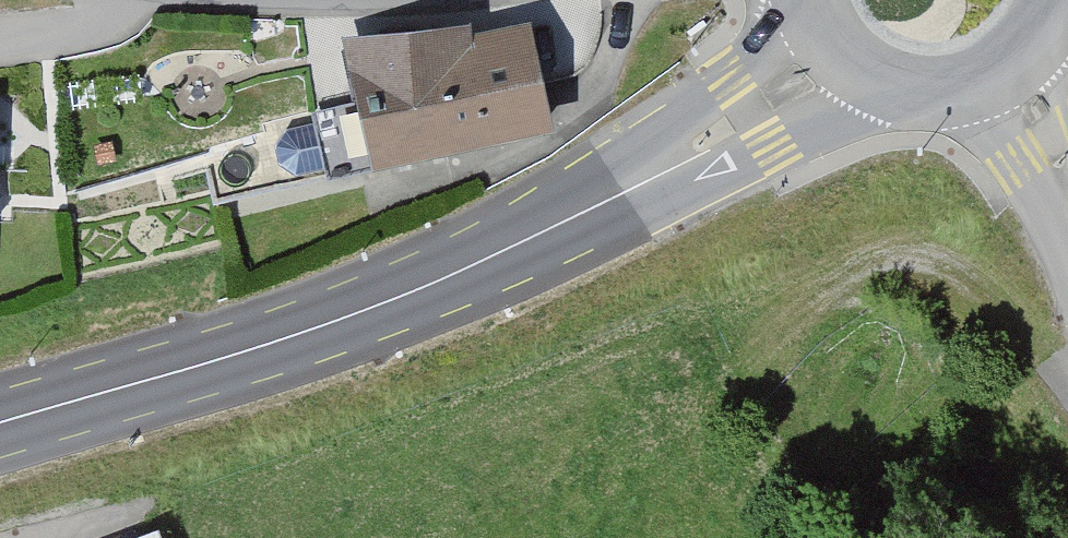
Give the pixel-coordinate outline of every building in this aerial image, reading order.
[(460,15),(340,40),(368,171),(553,133),(530,24),(465,37),(460,15)] [(159,526),(127,537),(164,537),(159,526)]
